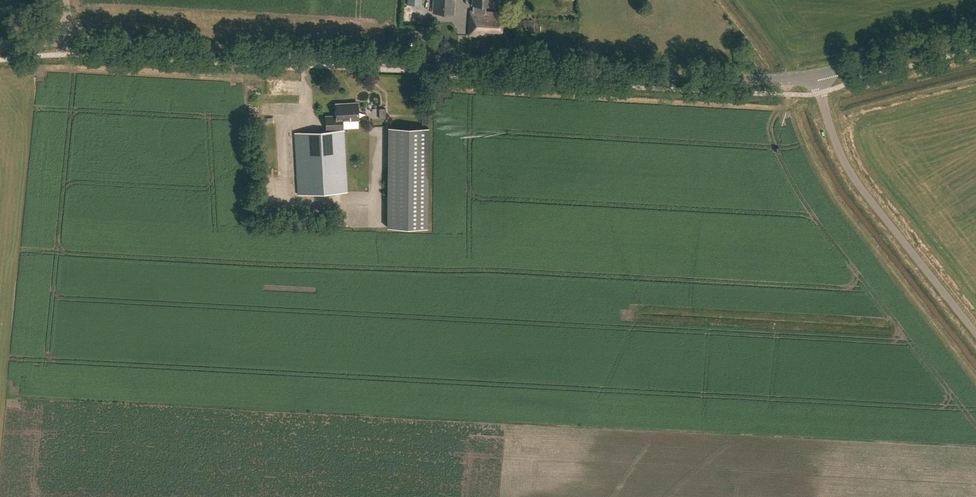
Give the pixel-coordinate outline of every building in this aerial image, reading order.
[(433,12),(449,13),(450,0),(434,0),(433,12)] [(497,13),(469,12),(468,36),(485,37),(485,33),(500,34),(501,16),(497,16),(497,13)] [(260,94),(272,94),(272,85),(260,85),(260,94)] [(358,119),(357,102),(336,104),(336,119),(327,120),(327,130),(295,131),(299,194),(347,192),(343,128),(342,128),(342,119),(358,119)] [(362,127),(361,137),(371,138),(372,127),(362,127)] [(429,129),(389,127),(383,227),(423,229),(429,129)]
